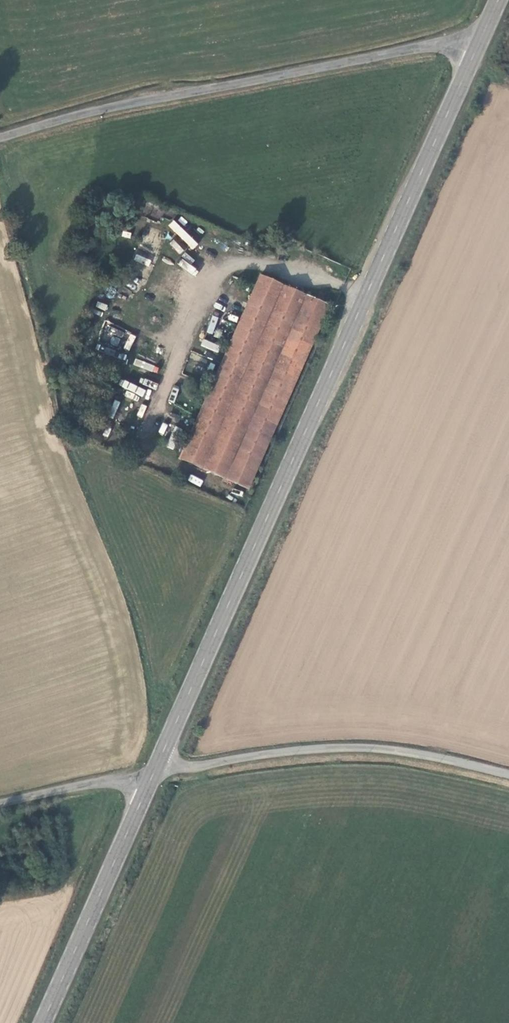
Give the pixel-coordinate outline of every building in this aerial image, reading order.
[(173,219),(167,228),(194,248),(200,238),(173,219)] [(174,239),(169,244),(179,254),(184,250),(174,239)] [(191,265),(195,259),(185,252),(177,263),(194,276),(199,270),(191,265)] [(149,266),(151,259),(136,254),(134,261),(149,266)] [(182,461),(251,490),(330,307),(261,277),(182,461)] [(207,332),(213,334),(218,317),(211,315),(207,332)] [(128,352),(136,334),(106,321),(95,345),(113,353),(115,347),(128,352)] [(202,339),(200,346),(218,352),(220,345),(202,339)] [(135,358),(133,365),(156,373),(158,367),(135,358)] [(122,381),(120,387),(143,396),(146,389),(122,381)] [(190,475),(188,481),(200,485),(202,480),(190,475)] [(139,754),(145,741),(134,736),(128,749),(139,754)]
